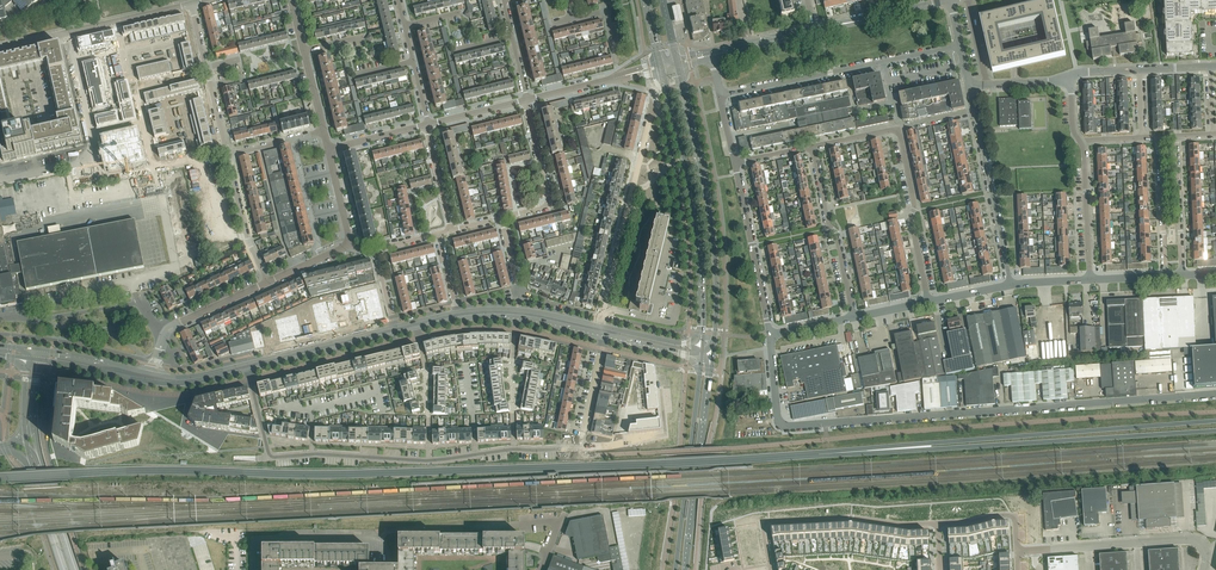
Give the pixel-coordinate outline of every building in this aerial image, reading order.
[(7,5),(13,1),(23,13),(31,7),(32,8),(34,6),(33,4),(39,0),(0,0),(0,20),(8,18),(5,7),(7,5)] [(235,1),(237,8),(238,13),(244,11),(244,10),(244,7),(242,0),(240,0),(235,1)] [(244,7),(244,10),(251,9),(249,0),(242,0),(244,7)] [(251,9),(251,10),(258,8),(258,6),(256,0),(249,0),(251,9)] [(427,0),(428,4),(430,12),(437,10),(435,2),(435,0),(428,0),(427,0)] [(435,2),(437,10),(444,8),(442,1),(442,0),(435,0),(435,2)] [(449,0),(445,0),(442,1),(444,8),(451,7),(449,0)] [(690,19),(692,31),(695,41),(707,38),(710,37),(709,32),(706,16),(702,0),(685,0),(690,19)] [(729,14),(726,15),(727,21),(738,19),(737,13),(736,13),(735,0),(728,0),(729,14)] [(791,0),(777,0),(781,17),(794,14),(791,0)] [(830,0),(823,0),(823,1),(824,4),(825,9),(825,10),(830,9),(830,8),(832,8),(830,0)] [(838,0),(830,0),(832,8),(834,7),(835,8),(839,7),(838,0)] [(1167,56),(1193,55),(1192,15),(1193,14),(1215,13),(1215,0),(1165,0),(1167,56)] [(235,1),(228,3),(230,10),(231,14),(238,13),(237,8),(235,1)] [(493,8),(492,1),(483,3),(484,10),(493,8)] [(1065,55),(1053,2),(981,18),(994,72),(1065,55)] [(430,12),(428,4),(421,6),(423,13),(430,12)] [(219,10),(218,5),(203,9),(205,16),(214,14),(213,12),(219,10)] [(389,12),(388,5),(379,7),(381,14),(389,12)] [(423,13),(421,6),(413,8),(415,15),(423,13)] [(519,16),(530,13),(528,6),(517,9),(519,16)] [(679,7),(672,8),(671,10),(675,25),(676,25),(683,24),(683,22),(680,7),(679,7)] [(495,15),(493,8),(484,10),(486,17),(495,15)] [(391,19),(389,12),(381,14),(382,21),(391,19)] [(534,31),(530,13),(519,16),(521,23),(519,24),(520,27),(521,26),(523,33),(534,31)] [(183,14),(177,16),(179,25),(180,25),(185,24),(184,20),(184,17),(183,14)] [(215,21),(214,14),(205,16),(206,23),(215,21)] [(497,22),(495,15),(486,17),(488,24),(497,22)] [(171,18),(173,27),(179,25),(177,16),(172,17),(173,18),(171,19),(171,18)] [(165,19),(164,20),(166,28),(173,27),(171,18),(166,19),(166,20),(165,20),(165,19)] [(356,19),(349,20),(352,31),(359,29),(357,22),(356,19)] [(393,25),(391,19),(382,21),(384,28),(393,25)] [(158,21),(160,30),(166,28),(164,20),(160,21),(158,22),(158,21)] [(219,20),(215,21),(206,23),(208,30),(217,28),(221,27),(219,20)] [(349,20),(342,22),(345,32),(352,31),(349,20)] [(366,27),(364,20),(357,22),(359,29),(366,27)] [(602,20),(594,22),(596,30),(596,33),(602,32),(605,31),(604,28),(602,20)] [(725,20),(712,22),(713,33),(721,32),(721,34),(726,33),(725,20)] [(152,22),(154,31),(160,30),(158,21),(154,22),(154,23),(152,23),(152,22)] [(146,24),(145,24),(147,32),(154,31),(152,22),(147,23),(148,24),(146,25),(146,24)] [(342,22),(335,23),(338,34),(345,32),(342,22)] [(499,29),(497,22),(488,24),(489,31),(499,29)] [(594,22),(587,24),(589,31),(589,35),(596,33),(596,30),(594,22)] [(335,23),(328,25),(331,36),(338,34),(335,23)] [(139,25),(141,34),(147,32),(145,24),(141,25),(141,26),(140,26),(139,25)] [(587,24),(580,26),(582,33),(583,36),(589,35),(589,31),(587,24)] [(1139,44),(1142,43),(1142,42),(1141,34),(1136,34),(1135,24),(1125,25),(1126,34),(1100,38),(1098,29),(1089,30),(1090,41),(1086,42),(1088,50),(1092,50),(1094,60),(1112,57),(1111,48),(1115,48),(1116,56),(1120,55),(1120,56),(1139,53),(1137,42),(1139,42),(1139,44)] [(133,26),(135,35),(141,34),(139,25),(135,26),(135,27),(133,27),(133,26)] [(328,25),(322,27),(322,30),(324,37),(331,36),(328,25)] [(394,32),(393,25),(384,28),(386,35),(394,32)] [(133,26),(121,28),(123,37),(129,35),(134,34),(135,35),(133,26)] [(580,26),(573,27),(575,35),(576,38),(583,36),(582,33),(580,26)] [(223,34),(222,27),(221,27),(217,28),(208,30),(210,37),(223,34)] [(573,27),(566,29),(568,36),(569,41),(576,39),(576,38),(575,35),(573,27)] [(568,36),(566,29),(559,31),(561,38),(568,36)] [(103,33),(102,33),(103,34),(106,46),(111,45),(110,40),(116,38),(114,30),(103,33)] [(324,37),(322,30),(314,32),(316,39),(324,37)] [(431,38),(429,31),(418,34),(420,41),(431,38)] [(538,48),(534,31),(523,33),(525,40),(523,41),(524,44),(525,43),(527,50),(538,48)] [(561,38),(559,31),(552,32),(554,40),(561,38)] [(396,39),(394,32),(386,35),(387,41),(396,39)] [(272,33),(265,35),(266,38),(268,45),(275,43),(273,36),(272,33)] [(288,40),(287,33),(280,34),(281,41),(288,40)] [(97,36),(100,50),(106,49),(106,46),(103,34),(100,35),(100,36),(97,37),(97,36)] [(225,41),(223,34),(210,37),(211,44),(223,42),(225,41)] [(281,41),(280,34),(273,36),(275,43),(281,41)] [(91,37),(94,52),(100,50),(97,36),(94,36),(94,38),(91,38),(91,37)] [(84,39),(87,50),(93,49),(90,37),(87,38),(87,39),(84,40),(84,39)] [(254,48),(252,41),(251,37),(244,39),(245,43),(247,50),(254,48)] [(261,47),(259,40),(258,37),(255,38),(256,40),(252,41),(254,48),(261,47)] [(268,45),(266,38),(259,40),(261,47),(268,45)] [(435,55),(431,38),(420,41),(421,48),(420,48),(420,51),(422,51),(424,58),(435,55)] [(78,40),(80,52),(87,50),(84,39),(81,39),(82,41),(79,41),(78,40)] [(398,46),(396,39),(387,41),(389,48),(398,46)] [(225,49),(223,42),(211,44),(213,51),(215,51),(218,50),(222,49),(225,49)] [(247,50),(245,43),(238,45),(240,52),(247,50)] [(1,135),(2,139),(0,139),(0,144),(1,146),(0,146),(0,147),(1,147),(2,153),(2,154),(4,160),(3,160),(3,161),(4,161),(5,161),(4,160),(10,159),(11,159),(16,157),(17,158),(17,157),(23,156),(24,156),(29,154),(30,155),(36,153),(37,153),(36,149),(42,148),(42,149),(43,149),(43,148),(48,146),(48,148),(49,147),(49,146),(54,145),(55,146),(56,146),(55,145),(61,144),(61,145),(62,145),(62,143),(67,142),(68,143),(69,143),(68,142),(74,141),(74,142),(75,142),(75,140),(80,139),(81,140),(77,121),(75,114),(75,113),(73,113),(63,68),(65,68),(64,62),(61,62),(60,59),(63,59),(60,44),(54,45),(55,47),(52,48),(52,46),(46,47),(47,49),(44,49),(44,47),(39,48),(39,47),(38,47),(39,49),(23,52),(16,54),(13,55),(8,56),(5,57),(5,55),(4,55),(4,56),(0,57),(0,59),(0,135),(1,135)] [(186,45),(177,47),(179,53),(191,50),(191,46),(190,46),(189,44),(190,44),(186,45)] [(504,45),(496,47),(497,54),(498,57),(506,55),(504,45)] [(400,53),(398,46),(389,48),(391,55),(400,53)] [(497,54),(496,47),(489,48),(490,56),(497,54)] [(490,56),(489,48),(482,50),(484,57),(490,56)] [(542,65),(538,48),(527,50),(529,57),(527,58),(528,61),(529,60),(531,67),(542,65)] [(191,50),(179,53),(180,59),(193,56),(192,52),(191,52),(191,50)] [(484,57),(482,50),(475,52),(477,59),(484,57)] [(475,52),(468,53),(470,61),(471,65),(478,63),(477,59),(475,52)] [(470,61),(468,53),(461,55),(463,62),(470,61)] [(439,72),(435,55),(424,58),(425,65),(424,65),(424,68),(426,68),(428,75),(439,72)] [(463,62),(461,55),(454,57),(456,64),(463,62)] [(193,56),(180,59),(181,65),(194,62),(193,58),(192,58),(192,56),(193,56)] [(332,63),(330,56),(319,58),(321,66),(332,63)] [(613,64),(611,56),(603,58),(605,66),(613,64)] [(605,66),(603,58),(596,60),(598,67),(605,66)] [(168,60),(162,62),(165,75),(171,74),(171,73),(169,61),(168,60)] [(598,67),(596,60),(589,62),(591,69),(598,67)] [(100,62),(84,65),(85,72),(101,68),(100,62)] [(156,63),(159,76),(159,77),(160,77),(160,76),(165,75),(162,62),(162,63),(156,65),(156,63)] [(194,62),(181,65),(183,71),(195,68),(195,64),(194,64),(193,62),(194,62)] [(591,69),(589,62),(582,63),(584,71),(591,69)] [(156,63),(149,65),(152,78),(153,78),(159,76),(156,63)] [(336,80),(332,63),(321,66),(323,73),(321,73),(322,76),(323,76),(325,83),(336,80)] [(584,71),(582,63),(575,65),(577,73),(584,71)] [(149,65),(143,66),(146,79),(146,80),(147,80),(147,79),(152,78),(149,65)] [(545,78),(542,65),(531,67),(533,74),(531,75),(532,78),(533,77),(535,82),(541,80),(545,79),(545,78)] [(577,73),(575,65),(568,67),(570,74),(577,73)] [(137,68),(136,68),(139,80),(139,81),(146,79),(143,66),(137,68)] [(570,74),(568,67),(561,69),(563,76),(570,74)] [(101,68),(85,72),(87,72),(88,78),(103,75),(101,68)] [(407,76),(405,69),(396,71),(398,78),(407,76)] [(298,78),(296,71),(289,73),(291,80),(298,78)] [(396,71),(389,73),(391,80),(392,85),(399,83),(398,78),(396,71)] [(443,89),(439,72),(428,75),(429,82),(428,82),(428,85),(430,85),(432,92),(443,89)] [(291,80),(289,73),(282,74),(284,82),(291,80)] [(389,73),(383,74),(384,82),(385,82),(386,86),(392,84),(391,80),(389,73)] [(284,82),(282,74),(275,76),(277,83),(284,82)] [(384,82),(383,74),(376,76),(377,83),(384,82)] [(103,75),(88,78),(90,84),(104,81),(101,81),(100,76),(103,75)] [(884,101),(879,75),(853,80),(854,86),(855,92),(858,106),(873,103),(873,104),(884,101)] [(1200,79),(1195,79),(1195,75),(1189,75),(1190,79),(1189,79),(1190,86),(1200,86),(1200,79)] [(277,83),(275,76),(269,78),(270,85),(271,85),(272,89),(278,87),(277,83)] [(377,83),(376,76),(369,78),(371,85),(377,83)] [(1161,88),(1161,84),(1162,84),(1162,80),(1160,80),(1159,76),(1152,77),(1153,81),(1151,81),(1152,88),(1161,88)] [(270,85),(269,78),(262,79),(263,87),(270,85)] [(371,85),(369,78),(362,79),(364,87),(365,90),(372,88),(371,85)] [(263,87),(262,79),(255,81),(257,89),(263,87)] [(364,87),(362,79),(355,81),(357,88),(364,87)] [(336,80),(325,83),(326,90),(325,90),(326,93),(327,93),(329,100),(340,97),(344,96),(343,89),(338,90),(336,80)] [(104,81),(90,84),(91,90),(105,87),(104,81)] [(192,83),(188,83),(190,94),(200,91),(200,90),(199,86),(198,86),(197,81),(196,81),(196,83),(192,84),(192,83)] [(257,89),(255,81),(248,83),(250,90),(257,89)] [(514,88),(512,81),(504,83),(506,90),(514,88)] [(844,82),(838,83),(841,97),(848,96),(848,94),(847,92),(848,92),(845,82),(844,82)] [(965,109),(959,82),(946,85),(949,97),(947,98),(949,107),(944,108),(945,113),(959,110),(965,109)] [(1128,89),(1127,82),(1118,82),(1117,82),(1117,85),(1114,85),(1115,89),(1118,89),(1118,90),(1128,89)] [(126,83),(116,86),(118,95),(128,92),(127,92),(126,88),(127,87),(126,84),(126,83)] [(180,85),(179,85),(182,96),(190,94),(188,83),(187,84),(187,83),(186,83),(186,84),(180,85)] [(248,91),(246,83),(239,85),(241,92),(245,91),(248,91)] [(506,90),(504,83),(497,85),(499,92),(506,90)] [(838,83),(830,85),(833,99),(841,97),(838,83)] [(179,86),(170,88),(173,97),(181,95),(181,96),(182,96),(179,85),(179,86)] [(499,92),(497,85),(490,86),(492,94),(499,92)] [(830,85),(822,87),(825,101),(833,99),(830,85)] [(949,107),(947,98),(949,97),(946,85),(938,87),(938,89),(943,113),(945,113),(944,108),(949,107)] [(236,93),(234,86),(223,89),(224,96),(236,93)] [(492,94),(490,86),(484,88),(486,95),(492,94)] [(105,87),(91,90),(93,99),(103,97),(101,88),(106,87),(105,87)] [(162,89),(164,100),(165,100),(164,99),(173,97),(170,88),(170,87),(169,88),(162,90),(162,89)] [(822,87),(814,88),(817,102),(825,101),(822,87)] [(943,113),(938,89),(938,87),(930,88),(930,91),(935,115),(943,113)] [(486,95),(484,88),(477,90),(479,97),(486,95)] [(814,88),(807,90),(810,104),(817,102),(814,88)] [(935,115),(930,91),(930,88),(921,90),(922,93),(927,117),(935,115)] [(162,90),(153,92),(156,102),(164,100),(162,89),(161,89),(162,90)] [(446,102),(443,89),(432,92),(434,99),(432,99),(432,103),(434,102),(435,107),(443,105),(447,104),(446,102)] [(479,97),(477,90),(470,91),(472,99),(479,97)] [(807,90),(800,91),(803,106),(810,104),(807,90)] [(927,117),(922,93),(921,90),(913,92),(913,95),(918,118),(927,117)] [(472,99),(470,91),(463,93),(465,100),(472,99)] [(800,91),(792,93),(795,107),(803,106),(800,91)] [(128,92),(118,95),(120,95),(122,103),(131,101),(131,100),(130,100),(129,94),(129,93),(128,92)] [(145,94),(144,94),(147,104),(156,102),(153,92),(149,93),(150,94),(145,95),(145,94)] [(621,100),(619,92),(616,93),(616,92),(608,94),(611,103),(612,106),(615,105),(614,102),(621,100)] [(918,118),(913,95),(913,92),(905,94),(906,100),(910,120),(918,118)] [(238,100),(236,93),(224,96),(226,103),(234,101),(238,100)] [(792,93),(784,94),(787,109),(795,107),(792,93)] [(611,103),(608,94),(602,96),(604,105),(611,103)] [(784,94),(777,96),(780,112),(787,110),(787,109),(784,94)] [(910,120),(906,100),(905,94),(900,95),(901,101),(903,108),(901,108),(904,122),(910,120)] [(638,95),(636,101),(644,103),(646,97),(638,95)] [(604,105),(602,96),(595,97),(598,110),(601,109),(600,105),(604,105)] [(777,96),(770,97),(773,113),(780,112),(777,96)] [(851,107),(848,96),(841,97),(843,109),(851,107)] [(103,97),(93,99),(95,108),(105,106),(103,97)] [(344,114),(340,97),(329,100),(331,107),(329,107),(330,110),(331,110),(333,117),(344,114)] [(598,110),(595,97),(588,99),(590,108),(591,111),(598,110)] [(770,97),(762,99),(764,111),(765,115),(773,113),(770,97)] [(843,109),(841,97),(833,99),(835,111),(843,109)] [(1032,129),(1030,102),(1022,102),(1018,102),(1018,98),(999,99),(1000,126),(1019,126),(1020,130),(1032,129)] [(590,108),(588,99),(581,101),(583,109),(590,108)] [(762,99),(754,101),(757,112),(764,111),(762,99)] [(835,111),(833,99),(825,101),(827,112),(835,111)] [(201,100),(190,103),(191,109),(204,106),(203,102),(202,102),(201,100),(202,100),(201,100)] [(455,102),(456,108),(460,107),(464,106),(464,105),(463,100),(459,101),(455,102)] [(131,101),(122,103),(123,112),(122,112),(132,110),(130,101),(131,101)] [(235,105),(234,101),(226,103),(228,110),(239,107),(238,104),(235,105)] [(583,109),(581,101),(573,103),(574,103),(570,104),(572,112),(583,109)] [(643,110),(644,103),(636,101),(634,108),(643,110)] [(754,101),(747,102),(749,114),(757,112),(754,101)] [(827,112),(825,101),(817,102),(820,114),(827,112)] [(740,104),(738,104),(739,107),(740,114),(741,118),(750,116),(749,114),(747,102),(740,104)] [(820,114),(817,102),(810,104),(812,115),(820,114)] [(404,103),(397,105),(400,116),(407,115),(405,107),(404,103)] [(812,115),(810,104),(803,106),(805,117),(812,115)] [(393,118),(400,116),(397,105),(390,107),(391,111),(393,118)] [(415,113),(413,105),(405,107),(407,115),(415,113)] [(193,115),(190,116),(205,112),(204,109),(204,108),(203,108),(203,107),(204,106),(191,109),(193,115)] [(805,117),(803,106),(795,107),(797,118),(805,117)] [(241,115),(239,107),(228,110),(229,117),(241,115)] [(736,108),(732,109),(732,111),(733,110),(734,115),(740,114),(739,107),(736,108)] [(797,118),(795,107),(787,109),(787,110),(789,120),(797,118)] [(797,118),(797,120),(799,127),(799,130),(800,131),(807,130),(818,127),(822,127),(833,124),(843,122),(849,121),(849,119),(849,117),(848,116),(848,114),(852,113),(851,111),(851,109),(851,107),(843,109),(835,111),(827,112),(820,114),(812,115),(805,117),(797,118)] [(555,113),(554,109),(554,108),(552,109),(543,111),(542,111),(544,120),(554,117),(553,113),(555,113)] [(641,117),(643,110),(634,108),(633,115),(641,117)] [(163,109),(149,113),(150,119),(165,116),(163,109)] [(132,110),(122,112),(124,121),(134,119),(134,118),(133,118),(132,114),(133,114),(132,110)] [(789,120),(787,110),(780,112),(782,122),(789,120)] [(393,118),(391,111),(385,112),(386,120),(393,118)] [(767,125),(765,115),(764,111),(757,112),(759,126),(767,125)] [(205,112),(190,116),(192,122),(207,119),(206,115),(205,115),(205,113),(205,112)] [(386,120),(385,112),(378,114),(380,122),(386,120)] [(613,113),(613,112),(606,113),(607,117),(607,120),(614,118),(613,113)] [(759,126),(757,112),(749,114),(750,116),(752,128),(759,126)] [(782,122),(780,112),(773,113),(775,123),(782,122)] [(280,127),(276,113),(273,114),(274,121),(268,123),(268,125),(270,133),(277,131),(277,128),(280,127)] [(775,123),(773,113),(765,115),(767,125),(775,123)] [(106,114),(97,117),(99,127),(100,127),(100,125),(104,124),(105,126),(108,125),(106,114)] [(106,114),(108,125),(109,125),(109,123),(113,122),(113,124),(117,123),(115,114),(107,116),(106,114)] [(347,127),(344,114),(333,117),(335,124),(333,124),(334,127),(335,127),(337,131),(344,130),(348,129),(347,127)] [(380,122),(378,114),(371,116),(373,123),(380,122)] [(741,118),(740,114),(733,116),(735,123),(742,121),(741,118)] [(640,124),(641,117),(633,115),(631,122),(640,124)] [(165,116),(150,119),(152,125),(166,122),(165,116)] [(310,126),(307,116),(294,119),(297,130),(310,126)] [(373,123),(371,116),(364,118),(365,125),(373,123)] [(522,125),(520,116),(512,118),(514,127),(522,125)] [(752,128),(750,116),(741,118),(742,121),(744,130),(752,128)] [(238,123),(237,117),(230,119),(231,126),(239,124),(238,122),(238,123)] [(555,121),(554,117),(544,120),(545,127),(544,128),(544,129),(558,126),(557,121),(555,121)] [(514,127),(512,118),(505,120),(507,128),(514,127)] [(207,119),(192,122),(193,129),(208,125),(207,121),(206,119),(207,119)] [(297,130),(294,119),(280,123),(283,133),(297,130)] [(507,128),(505,120),(498,121),(500,130),(507,128)] [(849,121),(843,122),(845,131),(855,128),(854,120),(849,121)] [(500,130),(498,121),(492,123),(494,132),(500,130)] [(742,121),(735,123),(735,124),(736,124),(737,129),(736,129),(736,131),(744,130),(742,121)] [(166,122),(152,125),(153,132),(168,128),(166,122)] [(638,131),(640,124),(631,122),(630,129),(638,131)] [(845,131),(843,122),(833,124),(834,133),(845,131)] [(959,124),(959,122),(948,124),(949,131),(961,128),(960,124),(959,124)] [(365,130),(363,123),(359,124),(353,126),(355,133),(365,130)] [(494,132),(492,123),(485,125),(487,133),(494,132)] [(1164,126),(1164,123),(1153,124),(1153,131),(1164,131),(1163,126),(1164,126)] [(261,127),(261,124),(254,125),(254,128),(254,129),(256,137),(263,135),(261,127)] [(834,133),(833,124),(822,127),(823,135),(834,133)] [(208,125),(193,129),(195,135),(210,131),(209,127),(208,127),(208,125)] [(270,133),(268,125),(261,127),(263,135),(270,133)] [(487,133),(485,125),(478,126),(480,135),(487,133)] [(942,132),(941,125),(933,127),(935,134),(942,132)] [(355,133),(353,126),(347,127),(348,129),(344,130),(345,135),(355,133)] [(478,126),(471,128),(473,136),(480,135),(478,126)] [(559,130),(558,126),(544,129),(544,131),(546,130),(548,137),(558,135),(557,130),(559,130)] [(820,136),(818,127),(807,130),(809,138),(820,136)] [(168,128),(153,132),(155,138),(169,135),(168,128)] [(247,130),(248,130),(247,128),(240,130),(242,140),(249,138),(247,130)] [(962,133),(961,128),(949,131),(951,138),(962,136),(961,133),(962,133)] [(256,137),(254,129),(248,130),(247,130),(249,138),(256,137)] [(636,137),(638,131),(630,129),(628,135),(636,137)] [(242,140),(240,130),(233,131),(234,134),(233,134),(235,142),(242,140)] [(809,138),(807,130),(800,131),(797,132),(798,140),(809,138)] [(920,137),(919,130),(907,132),(909,139),(920,137)] [(105,148),(102,149),(102,150),(103,150),(103,151),(106,150),(107,155),(104,156),(106,167),(110,166),(116,165),(117,168),(125,166),(124,163),(129,162),(130,165),(138,163),(137,160),(144,159),(137,131),(106,138),(107,143),(104,144),(105,148)] [(210,131),(195,135),(198,134),(199,140),(196,141),(211,137),(210,134),(210,133),(209,132),(210,131)] [(455,134),(453,134),(449,135),(448,131),(443,132),(444,135),(443,135),(445,144),(455,142),(454,137),(456,137),(455,134)] [(798,140),(797,132),(786,134),(788,142),(798,140)] [(559,139),(558,135),(548,137),(549,144),(548,145),(548,147),(562,143),(561,138),(559,139)] [(635,144),(636,137),(628,135),(626,142),(635,144)] [(784,143),(782,135),(771,137),(773,145),(784,143)] [(763,148),(761,139),(750,142),(747,143),(746,136),(745,136),(738,138),(738,140),(739,139),(742,151),(740,151),(741,152),(749,150),(749,149),(752,149),(752,150),(763,148)] [(962,138),(962,136),(951,138),(952,145),(964,142),(963,138),(962,138)] [(211,137),(196,141),(198,148),(201,147),(201,148),(207,146),(207,145),(213,144),(212,140),(211,140),(211,138),(211,137)] [(773,145),(771,137),(761,139),(763,148),(773,145)] [(922,144),(920,137),(909,139),(910,146),(922,144)] [(881,147),(879,140),(867,142),(869,149),(872,149),(881,147)] [(423,149),(421,141),(413,143),(415,151),(423,149)] [(175,142),(175,143),(177,154),(183,152),(183,151),(186,151),(184,142),(175,144),(175,142)] [(457,150),(456,146),(455,142),(445,144),(447,151),(445,152),(445,153),(457,150)] [(633,151),(635,144),(626,142),(625,149),(633,151)] [(953,147),(950,148),(951,153),(954,152),(965,150),(964,147),(965,147),(964,142),(952,145),(953,147)] [(175,143),(166,145),(169,156),(174,154),(177,153),(177,154),(175,143)] [(415,151),(413,143),(406,144),(408,153),(415,151)] [(563,147),(562,143),(548,147),(548,148),(550,148),(552,155),(563,152),(561,148),(563,147)] [(408,153),(406,144),(399,146),(401,154),(408,153)] [(923,151),(922,144),(910,146),(911,154),(923,151)] [(166,145),(157,147),(160,158),(166,156),(168,155),(168,156),(169,156),(166,145)] [(292,154),(290,145),(263,152),(265,160),(275,158),(283,155),(283,156),(292,154)] [(401,154),(399,146),(393,148),(395,156),(401,154)] [(882,154),(881,147),(872,149),(874,156),(882,154)] [(395,156),(393,148),(386,149),(388,158),(395,156)] [(839,156),(838,148),(829,150),(830,158),(839,156)] [(386,149),(379,151),(381,159),(383,165),(387,164),(387,162),(389,161),(388,158),(386,149)] [(459,159),(458,155),(457,150),(445,153),(446,155),(447,154),(449,162),(459,159)] [(965,150),(954,152),(955,159),(967,157),(966,152),(965,152),(965,150)] [(381,159),(379,151),(372,153),(374,161),(381,159)] [(925,158),(924,151),(923,151),(911,154),(913,161),(925,158)] [(357,159),(355,152),(345,155),(346,162),(357,159)] [(531,160),(529,152),(522,153),(524,161),(531,160)] [(524,161),(522,153),(515,155),(517,163),(524,161)] [(293,161),(292,154),(283,156),(285,163),(293,161)] [(566,161),(564,154),(556,156),(557,163),(566,161)] [(884,161),(882,154),(874,156),(874,160),(870,160),(871,164),(875,163),(884,161)] [(517,163),(515,155),(508,156),(510,164),(517,163)] [(250,163),(248,156),(239,158),(241,165),(250,163)] [(803,163),(801,156),(792,158),(793,162),(789,163),(789,166),(794,165),(803,163)] [(841,163),(839,156),(830,158),(832,165),(841,163)] [(968,161),(967,157),(955,159),(956,166),(968,164),(967,161),(968,161)] [(276,165),(275,158),(265,160),(267,168),(271,166),(276,165)] [(927,165),(925,158),(913,161),(914,168),(926,165),(927,165)] [(359,167),(357,159),(346,162),(348,169),(359,167)] [(461,168),(460,163),(459,159),(449,162),(451,169),(449,169),(449,171),(461,168)] [(570,167),(568,160),(566,161),(557,163),(559,170),(570,167)] [(625,166),(626,163),(616,160),(615,164),(616,164),(616,167),(625,170),(626,166),(625,166)] [(295,169),(293,161),(285,163),(279,165),(281,172),(295,169)] [(885,168),(884,161),(875,163),(877,170),(885,168)] [(507,172),(506,165),(505,162),(497,163),(497,166),(498,174),(507,172)] [(841,163),(832,165),(833,172),(842,170),(845,169),(844,162),(841,163)] [(252,169),(250,163),(241,165),(243,172),(252,169)] [(593,163),(585,165),(589,179),(590,179),(593,168),(594,166),(593,163)] [(804,170),(803,163),(794,165),(795,172),(804,170)] [(968,166),(968,164),(956,166),(958,173),(970,171),(969,166),(968,166)] [(1107,171),(1107,164),(1097,164),(1098,167),(1096,167),(1097,172),(1107,171)] [(761,172),(760,165),(751,166),(753,173),(761,172)] [(928,172),(926,165),(914,168),(916,175),(928,172)] [(359,167),(348,169),(350,176),(361,174),(360,169),(364,168),(363,166),(359,167)] [(571,167),(570,167),(559,170),(560,177),(569,174),(572,174),(571,167)] [(625,173),(625,170),(616,167),(615,170),(613,170),(613,173),(623,176),(624,172),(625,173)] [(464,177),(462,172),(461,168),(449,171),(450,172),(452,172),(453,179),(456,178),(464,177)] [(608,172),(605,171),(601,170),(594,168),(593,175),(600,177),(601,173),(608,175),(608,172)] [(885,168),(877,170),(873,171),(875,178),(878,177),(887,175),(885,168)] [(252,170),(252,169),(243,172),(244,179),(254,176),(256,176),(255,169),(252,170)] [(281,172),(273,174),(275,182),(283,180),(297,176),(295,169),(281,172)] [(806,177),(804,170),(795,172),(797,179),(806,177)] [(844,177),(842,170),(833,172),(835,179),(844,177)] [(764,171),(761,172),(753,173),(754,181),(765,178),(764,171)] [(971,175),(970,171),(958,173),(959,180),(971,178),(970,175),(971,175)] [(508,179),(507,172),(498,174),(499,181),(508,179)] [(929,179),(928,172),(916,175),(917,182),(926,180),(929,179)] [(622,179),(623,176),(613,173),(612,177),(613,177),(612,180),(622,182),(623,179),(622,179)] [(362,181),(361,174),(350,176),(352,184),(362,181)] [(571,181),(569,174),(560,177),(562,183),(571,181)] [(888,182),(887,175),(878,177),(880,184),(888,182)] [(256,183),(254,176),(244,179),(246,186),(256,183)] [(272,190),(299,184),(297,176),(283,180),(275,182),(271,183),(272,190)] [(432,184),(430,176),(423,178),(425,186),(432,184)] [(470,183),(468,176),(465,177),(465,176),(464,177),(456,178),(458,185),(466,183),(470,183)] [(844,177),(835,179),(836,186),(845,184),(849,183),(847,176),(844,177)] [(807,184),(806,177),(797,179),(798,186),(807,184)] [(425,186),(423,178),(416,179),(418,188),(425,186)] [(767,185),(765,178),(754,181),(755,188),(764,186),(767,185)] [(959,180),(956,181),(956,184),(960,184),(961,187),(973,185),(972,180),(971,180),(971,178),(959,180)] [(418,188),(416,179),(409,181),(411,189),(418,188)] [(509,187),(508,179),(499,181),(500,188),(509,187)] [(608,179),(606,185),(611,186),(620,188),(621,185),(622,185),(622,182),(612,180),(608,179)] [(927,187),(926,180),(917,182),(919,189),(927,187)] [(364,188),(362,181),(352,184),(353,191),(364,188)] [(572,188),(571,181),(562,183),(564,190),(572,188)] [(890,189),(888,182),(880,184),(881,191),(890,189)] [(257,190),(256,183),(246,186),(248,192),(257,190)] [(468,190),(466,183),(458,185),(459,192),(468,190)] [(301,191),(299,184),(272,190),(274,198),(301,191)] [(808,192),(807,184),(798,186),(800,193),(808,192)] [(847,191),(845,184),(836,186),(838,193),(847,191)] [(974,189),(973,185),(961,187),(962,194),(963,194),(963,195),(967,195),(967,193),(974,192),(973,189),(974,189)] [(619,192),(620,188),(611,186),(609,193),(619,195),(620,192),(619,192)] [(766,193),(764,186),(755,188),(757,195),(766,193)] [(408,197),(407,190),(406,190),(406,187),(397,188),(398,191),(399,199),(408,197)] [(510,194),(509,187),(500,188),(501,195),(510,194)] [(929,194),(927,187),(919,189),(920,196),(929,194)] [(355,198),(366,196),(364,188),(353,191),(355,198)] [(572,188),(564,190),(565,197),(574,195),(572,188)] [(257,190),(248,192),(249,199),(259,197),(261,196),(259,190),(257,190)] [(470,197),(468,190),(459,192),(461,199),(470,197)] [(303,199),(301,191),(274,198),(276,205),(280,204),(303,199)] [(848,198),(847,191),(838,193),(839,200),(841,199),(848,198)] [(810,199),(808,192),(800,193),(801,200),(810,199)] [(619,198),(619,195),(609,193),(608,199),(617,201),(618,198),(619,198)] [(767,200),(766,193),(757,195),(758,202),(767,200)] [(512,201),(510,194),(501,195),(503,203),(512,201)] [(930,201),(929,194),(920,196),(922,203),(930,201)] [(576,203),(574,195),(565,197),(567,205),(576,203)] [(368,203),(366,196),(355,198),(357,205),(368,203)] [(473,196),(470,197),(461,199),(463,206),(471,204),(474,203),(473,196)] [(261,204),(259,197),(249,199),(251,206),(261,204)] [(409,204),(408,197),(399,199),(400,206),(409,204)] [(303,199),(280,204),(282,212),(305,206),(303,199)] [(616,204),(617,201),(608,199),(606,205),(616,208),(617,205),(616,204)] [(811,206),(810,199),(801,200),(798,201),(799,208),(803,207),(811,206)] [(768,207),(767,200),(758,202),(760,209),(768,207)] [(513,209),(512,201),(503,203),(504,210),(513,209)] [(264,203),(261,204),(251,206),(253,213),(262,210),(262,211),(266,210),(264,203)] [(369,210),(368,203),(357,205),(359,213),(369,210)] [(979,206),(979,203),(969,205),(970,213),(981,211),(980,206),(979,206)] [(401,213),(410,212),(409,204),(400,206),(401,213)] [(473,210),(471,204),(463,206),(464,212),(473,210)] [(615,211),(616,208),(606,205),(603,205),(602,208),(600,207),(599,210),(614,214),(615,211)] [(280,220),(306,214),(305,206),(282,212),(278,213),(280,220)] [(813,213),(811,206),(803,207),(804,214),(813,213)] [(770,214),(768,207),(760,209),(761,216),(770,214)] [(264,217),(262,211),(262,210),(253,213),(254,220),(264,217)] [(371,217),(369,210),(359,213),(360,220),(371,217)] [(475,219),(473,210),(464,212),(466,221),(475,219)] [(613,217),(614,214),(599,210),(598,214),(604,215),(603,218),(613,221),(614,217),(613,217)] [(930,216),(929,216),(930,221),(941,218),(944,218),(943,210),(939,211),(930,213),(930,216)] [(970,213),(967,213),(969,220),(972,220),(981,218),(981,215),(982,215),(981,211),(970,213)] [(411,219),(410,212),(401,213),(403,220),(411,219)] [(570,220),(568,212),(560,214),(562,222),(570,220)] [(773,213),(770,214),(761,216),(763,223),(771,221),(775,220),(773,213)] [(814,220),(813,213),(804,214),(806,221),(814,220)] [(281,228),(308,221),(306,214),(280,220),(281,228)] [(562,222),(560,214),(553,215),(555,224),(559,223),(559,225),(563,224),(562,222)] [(555,224),(553,215),(547,217),(549,226),(555,224)] [(265,224),(264,217),(254,220),(256,226),(265,224)] [(373,224),(371,217),(360,220),(362,227),(373,224)] [(549,226),(547,217),(540,219),(542,227),(549,226)] [(612,224),(613,221),(603,218),(601,224),(611,227),(612,223),(612,224)] [(941,218),(930,221),(931,225),(932,225),(933,227),(942,226),(941,221),(941,218)] [(982,220),(981,218),(972,220),(973,227),(984,225),(983,220),(982,220)] [(413,226),(411,219),(403,220),(404,228),(413,226)] [(542,227),(540,219),(533,220),(535,229),(542,227)] [(636,302),(634,311),(639,312),(639,310),(642,310),(648,312),(647,314),(650,314),(652,305),(647,304),(668,222),(669,222),(670,220),(664,219),(664,221),(656,219),(636,302)] [(535,229),(533,220),(526,222),(528,230),(535,229)] [(816,227),(814,220),(806,221),(807,229),(816,227)] [(898,222),(898,220),(885,223),(886,230),(890,229),(900,227),(899,222),(898,222)] [(310,229),(308,221),(281,228),(283,235),(310,229)] [(773,228),(771,221),(763,223),(764,230),(773,228)] [(528,230),(526,222),(518,224),(520,232),(528,230)] [(267,232),(265,224),(256,226),(258,235),(267,232)] [(375,232),(373,224),(362,227),(364,234),(375,232)] [(610,230),(611,227),(601,224),(600,231),(610,233),(611,230),(610,230)] [(985,229),(984,225),(973,227),(975,234),(984,232),(984,229),(985,229)] [(404,228),(400,228),(401,237),(405,236),(405,235),(414,234),(413,226),(404,228)] [(944,232),(942,226),(933,227),(933,230),(932,230),(933,235),(944,232)] [(901,232),(900,227),(890,229),(891,236),(901,234),(900,232),(901,232)] [(774,235),(773,228),(764,230),(766,237),(774,235)] [(860,235),(859,228),(849,230),(850,233),(849,233),(850,237),(860,235)] [(312,236),(310,229),(283,235),(285,242),(285,243),(312,236)] [(498,238),(496,230),(488,232),(490,240),(498,238)] [(609,236),(610,233),(600,231),(598,237),(608,239),(609,236)] [(376,239),(375,232),(364,234),(366,242),(376,239)] [(490,240),(488,232),(481,233),(483,242),(490,240)] [(945,240),(944,232),(933,235),(934,239),(935,239),(936,242),(945,240)] [(985,234),(984,232),(975,234),(976,241),(987,239),(986,234),(985,234)] [(483,242),(481,233),(474,235),(476,243),(483,242)] [(576,233),(572,234),(567,235),(569,243),(574,242),(576,233)] [(901,236),(901,234),(891,236),(893,243),(903,241),(902,236),(901,236)] [(474,235),(468,237),(470,245),(473,244),(474,247),(477,246),(476,243),(474,235)] [(862,242),(860,235),(850,237),(851,242),(852,242),(852,244),(862,242)] [(314,244),(312,238),(312,236),(285,243),(289,251),(293,249),(296,247),(300,246),(300,247),(303,245),(306,251),(311,249),(310,245),(314,244)] [(470,245),(468,237),(461,238),(463,247),(470,245)] [(607,243),(608,239),(598,237),(597,244),(607,246),(608,243),(607,243)] [(817,239),(817,237),(807,239),(809,246),(819,244),(818,239),(817,239)] [(463,247),(461,238),(453,240),(455,249),(463,247)] [(584,241),(577,239),(575,245),(583,247),(584,241)] [(976,241),(973,241),(975,248),(978,248),(988,246),(987,243),(987,239),(976,241)] [(947,247),(945,240),(936,242),(936,244),(935,244),(936,249),(947,247)] [(894,248),(891,248),(891,251),(894,250),(903,248),(903,246),(904,246),(903,241),(893,243),(894,248)] [(863,249),(862,242),(852,244),(853,247),(852,247),(853,252),(863,249)] [(534,251),(532,244),(523,246),(525,253),(534,251)] [(606,249),(607,246),(597,244),(595,250),(605,252),(605,249),(606,249)] [(819,244),(809,246),(804,247),(806,254),(811,253),(820,251),(819,249),(820,249),(819,244)] [(20,299),(16,275),(17,273),(16,268),(24,267),(21,248),(23,245),(0,248),(0,302),(20,299)] [(147,266),(143,245),(96,252),(98,265),(90,266),(91,270),(27,280),(28,284),(147,266)] [(278,245),(274,247),(276,250),(279,258),(287,255),(283,247),(279,249),(278,245)] [(433,245),(425,247),(427,256),(428,259),(436,257),(435,254),(434,246),(433,245)] [(778,252),(776,245),(768,247),(769,254),(778,252)] [(988,246),(978,248),(979,255),(989,253),(988,248),(988,246)] [(427,256),(425,247),(418,249),(420,257),(427,256)] [(948,254),(947,247),(936,249),(937,253),(938,253),(939,256),(948,254)] [(904,251),(903,248),(894,250),(896,257),(906,255),(905,251),(904,251)] [(420,257),(418,249),(412,250),(414,259),(420,257)] [(865,256),(863,249),(853,252),(854,256),(855,258),(865,256)] [(268,250),(261,253),(266,264),(273,261),(269,253),(268,250)] [(279,258),(276,250),(269,253),(273,261),(279,258)] [(414,259),(412,250),(405,252),(407,261),(408,263),(414,261),(414,259)] [(604,256),(605,252),(595,250),(593,257),(604,259),(605,256),(604,256)] [(536,259),(534,251),(525,253),(527,261),(536,259)] [(820,254),(820,251),(811,253),(812,260),(822,258),(821,253),(820,254)] [(407,261),(405,252),(398,254),(400,262),(407,261)] [(503,259),(502,252),(491,255),(493,261),(495,261),(503,259)] [(582,254),(574,252),(572,258),(577,259),(580,260),(582,254)] [(779,259),(778,252),(769,254),(771,261),(779,259)] [(1204,252),(1193,253),(1194,257),(1195,257),(1195,260),(1197,260),(1200,260),(1204,260),(1208,260),(1208,253),(1204,253),(1204,252)] [(990,257),(989,253),(979,255),(980,262),(990,260),(989,258),(990,257)] [(400,262),(398,254),(390,256),(392,264),(400,262)] [(950,261),(948,254),(939,256),(939,258),(938,258),(939,263),(950,261)] [(907,260),(906,255),(896,257),(897,264),(906,262),(906,260),(907,260)] [(866,264),(865,256),(855,258),(855,261),(856,266),(866,264)] [(603,262),(604,259),(593,257),(592,263),(602,265),(602,262),(603,262)] [(823,263),(822,258),(812,260),(813,267),(823,265),(822,263),(823,263)] [(505,265),(503,259),(495,261),(497,268),(505,265)] [(779,259),(771,261),(772,268),(784,266),(783,259),(779,259)] [(375,281),(370,260),(362,262),(365,275),(367,283),(375,281)] [(467,260),(458,263),(460,270),(469,267),(472,267),(470,260),(467,260)] [(990,262),(990,260),(980,262),(982,269),(992,267),(991,262),(990,262)] [(255,269),(251,261),(244,264),(248,272),(255,269)] [(673,268),(673,269),(680,270),(682,263),(675,261),(673,268)] [(951,268),(950,261),(939,263),(940,268),(941,267),(941,270),(951,268)] [(362,262),(354,264),(359,285),(367,283),(365,275),(362,262)] [(907,265),(906,262),(897,264),(899,271),(909,269),(908,265),(907,265)] [(601,268),(602,265),(592,263),(590,269),(601,272),(601,268)] [(241,275),(238,267),(236,264),(230,267),(235,278),(241,275)] [(248,272),(244,264),(238,267),(241,275),(248,272)] [(359,285),(354,264),(346,266),(351,287),(359,285)] [(867,270),(866,264),(856,266),(857,270),(858,272),(867,270)] [(507,272),(505,265),(497,268),(498,274),(507,272)] [(823,267),(823,265),(813,267),(815,274),(825,272),(824,267),(823,267)] [(351,287),(346,266),(336,269),(341,290),(351,287)] [(786,273),(784,266),(772,268),(773,275),(786,273)] [(235,278),(230,267),(227,268),(228,271),(225,273),(228,281),(235,278)] [(441,274),(439,267),(430,269),(431,273),(428,274),(429,277),(432,276),(441,274)] [(470,274),(469,267),(460,270),(462,276),(470,274)] [(942,272),(941,272),(942,277),(956,274),(957,274),(955,267),(951,268),(942,270),(942,272)] [(993,271),(992,267),(982,269),(983,276),(986,276),(989,275),(993,274),(992,271),(993,271)] [(341,290),(336,269),(326,271),(331,292),(341,290)] [(600,275),(601,272),(590,269),(589,275),(598,278),(599,274),(600,275)] [(910,274),(909,269),(899,271),(900,279),(909,277),(909,274),(910,274)] [(869,277),(867,270),(858,272),(858,275),(859,280),(869,277)] [(331,292),(326,271),(316,274),(321,295),(331,292)] [(508,279),(507,272),(498,274),(500,281),(508,279)] [(534,278),(536,274),(533,272),(528,285),(531,287),(530,287),(533,288),(537,279),(534,278)] [(826,277),(825,272),(815,274),(816,281),(826,279),(825,277),(826,277)] [(228,281),(225,273),(218,276),(222,284),(228,281)] [(787,280),(786,273),(773,275),(775,282),(784,280),(787,280)] [(321,295),(316,274),(304,277),(302,278),(311,297),(321,295)] [(442,281),(441,274),(432,276),(434,283),(442,281)] [(472,281),(470,274),(462,276),(463,283),(472,281)] [(956,274),(942,277),(943,282),(944,281),(945,284),(947,284),(950,283),(954,282),(957,281),(956,274)] [(598,281),(598,278),(589,275),(587,282),(598,284),(598,281)] [(222,284),(218,276),(212,279),(215,287),(222,284)] [(406,283),(404,276),(395,278),(397,285),(406,283)] [(539,290),(544,277),(541,276),(540,280),(537,279),(533,288),(536,289),(539,290)] [(544,293),(548,283),(545,282),(547,278),(544,277),(539,290),(542,291),(542,292),(544,293)] [(870,285),(870,284),(869,277),(859,280),(860,284),(861,286),(870,285)] [(900,279),(897,279),(898,286),(901,286),(912,284),(911,279),(910,279),(909,277),(900,279)] [(304,287),(301,278),(294,281),(298,290),(304,287)] [(215,287),(212,279),(205,282),(209,290),(215,287)] [(510,286),(508,279),(500,281),(502,288),(510,286)] [(826,282),(826,279),(816,281),(818,288),(828,286),(827,281),(826,282)] [(548,283),(544,293),(547,294),(547,293),(550,294),(555,281),(553,280),(552,281),(549,280),(548,283)] [(785,287),(784,280),(775,282),(776,289),(785,287)] [(298,290),(294,281),(287,284),(291,293),(298,290)] [(444,288),(442,281),(434,283),(435,290),(444,288)] [(474,288),(472,281),(463,283),(465,290),(474,288)] [(555,281),(550,294),(553,295),(552,296),(555,297),(559,288),(560,283),(558,282),(555,281)] [(209,290),(205,282),(198,285),(202,293),(209,290)] [(597,287),(598,284),(587,282),(586,288),(595,291),(596,287),(597,287)] [(407,290),(406,283),(397,285),(399,292),(407,290)] [(561,298),(566,285),(567,284),(564,283),(562,289),(559,288),(555,297),(558,298),(558,297),(561,298)] [(291,293),(287,284),(281,287),(285,296),(291,293)] [(874,291),(873,284),(872,284),(870,284),(870,285),(861,286),(861,289),(860,289),(861,293),(874,291)] [(913,288),(912,284),(901,286),(903,292),(905,292),(909,291),(912,291),(911,288),(913,288)] [(202,293),(198,285),(192,288),(196,296),(202,293)] [(567,301),(571,292),(568,291),(569,286),(566,285),(561,298),(561,299),(567,301)] [(171,293),(168,286),(160,290),(163,297),(171,293)] [(829,291),(828,286),(818,288),(819,295),(829,293),(828,291),(829,291)] [(185,294),(182,287),(176,290),(180,297),(181,296),(185,294)] [(285,296),(281,287),(274,290),(278,299),(285,296)] [(786,294),(785,287),(776,289),(778,296),(786,294)] [(196,296),(192,288),(185,291),(189,299),(196,296)] [(362,317),(345,321),(346,325),(363,321),(364,322),(384,317),(377,288),(356,294),(362,317)] [(446,295),(444,288),(435,290),(437,297),(446,295)] [(475,294),(474,288),(465,290),(467,297),(475,294)] [(594,297),(595,291),(586,288),(584,295),(594,297)] [(274,290),(268,293),(272,301),(275,300),(277,306),(281,304),(278,299),(274,290)] [(409,296),(407,290),(399,292),(400,299),(409,296)] [(874,291),(861,293),(862,298),(863,298),(864,300),(868,300),(871,299),(874,298),(877,298),(875,291),(874,291)] [(174,299),(171,293),(163,297),(166,303),(174,299)] [(272,301),(268,293),(262,296),(265,304),(272,301)] [(592,306),(594,297),(584,295),(577,293),(575,300),(583,302),(582,304),(592,306)] [(829,296),(829,293),(819,295),(821,302),(831,300),(830,295),(829,296)] [(788,302),(786,294),(778,296),(779,303),(788,302)] [(447,301),(446,295),(437,297),(439,304),(447,301)] [(265,304),(262,296),(255,299),(259,307),(265,304)] [(410,303),(409,296),(400,299),(402,305),(410,303)] [(1179,348),(1177,298),(1160,299),(1163,349),(1179,348)] [(1194,298),(1188,298),(1177,298),(1179,348),(1190,348),(1196,348),(1194,298)] [(169,310),(181,304),(180,301),(176,303),(174,299),(166,303),(169,310)] [(1163,349),(1160,299),(1143,300),(1146,347),(1145,347),(1145,350),(1163,349)] [(257,308),(253,300),(246,303),(250,312),(257,308)] [(332,300),(311,305),(319,334),(343,328),(342,326),(346,325),(345,321),(338,323),(332,300)] [(832,305),(831,300),(821,302),(822,309),(825,309),(828,308),(832,307),(831,305),(832,305)] [(1146,347),(1143,300),(1107,301),(1109,348),(1145,347),(1146,347)] [(788,302),(779,303),(781,311),(794,308),(792,301),(788,302)] [(250,312),(246,303),(240,306),(244,315),(250,312)] [(412,310),(410,303),(402,305),(404,312),(412,310)] [(1083,303),(1069,303),(1070,316),(1070,317),(1071,317),(1079,317),(1079,315),(1083,315),(1083,303)] [(244,315),(240,306),(233,309),(237,318),(244,315)] [(1035,307),(1026,308),(1027,318),(1031,318),(1032,328),(1037,328),(1036,317),(1035,307)] [(795,315),(794,308),(781,311),(782,318),(784,317),(788,317),(792,316),(795,315)] [(1026,358),(1016,308),(1000,312),(1010,361),(1026,358)] [(237,318),(233,309),(227,312),(231,321),(237,318)] [(231,321),(227,312),(220,315),(224,323),(231,321)] [(1010,361),(1000,312),(984,315),(994,364),(1010,361)] [(224,323),(220,315),(214,318),(218,326),(224,323)] [(297,315),(275,320),(280,343),(302,338),(297,315)] [(994,364),(984,315),(967,318),(977,368),(994,364)] [(218,326),(214,318),(208,321),(212,329),(218,326)] [(973,370),(966,335),(965,330),(962,330),(961,327),(960,318),(948,321),(950,330),(953,329),(954,332),(948,333),(952,360),(944,362),(946,375),(973,370)] [(212,329),(208,321),(201,324),(205,332),(212,329)] [(920,342),(914,343),(922,379),(923,378),(928,378),(945,374),(935,323),(917,327),(920,342)] [(203,334),(199,325),(195,326),(199,336),(201,335),(203,334)] [(1100,326),(1080,327),(1080,333),(1081,351),(1101,350),(1100,326)] [(237,341),(229,343),(231,352),(232,355),(255,349),(250,329),(236,335),(236,336),(237,341)] [(193,338),(189,330),(180,334),(183,339),(182,339),(183,342),(184,342),(193,338)] [(922,379),(914,343),(912,332),(895,335),(904,382),(922,379)] [(464,336),(463,336),(464,351),(472,351),(470,335),(469,335),(468,336),(467,336),(466,336),(465,336),(464,336)] [(478,335),(470,335),(472,351),(479,350),(479,346),(478,335)] [(455,337),(457,351),(457,352),(464,351),(463,336),(461,336),(460,337),(458,337),(457,337),(455,337)] [(455,337),(449,338),(451,349),(450,349),(451,352),(457,351),(455,337)] [(521,337),(518,351),(525,353),(528,339),(521,337)] [(196,345),(193,338),(184,342),(188,349),(196,345)] [(449,338),(442,339),(445,350),(450,349),(451,349),(449,338)] [(436,341),(439,353),(439,355),(445,353),(445,350),(442,339),(436,341)] [(528,339),(525,353),(532,354),(533,354),(532,354),(535,340),(528,339)] [(535,340),(532,354),(533,354),(539,355),(542,341),(535,340)] [(229,352),(224,341),(211,347),(213,350),(215,349),(219,357),(229,352)] [(436,341),(430,342),(433,355),(439,353),(436,341)] [(542,341),(539,355),(546,357),(549,343),(542,341)] [(430,342),(423,344),(427,356),(433,355),(430,342)] [(549,343),(546,357),(553,358),(556,344),(549,343)] [(197,348),(196,345),(188,349),(191,355),(199,351),(202,350),(201,346),(197,348)] [(795,354),(781,357),(787,389),(795,387),(793,382),(800,380),(801,384),(804,384),(807,396),(803,397),(804,400),(847,392),(854,390),(852,379),(845,380),(844,377),(842,369),(842,366),(837,345),(795,354)] [(412,348),(410,348),(413,360),(421,359),(418,346),(415,347),(414,346),(412,347),(412,348)] [(213,355),(209,347),(206,348),(205,348),(209,357),(213,355)] [(1215,347),(1196,348),(1190,348),(1190,349),(1191,349),(1194,388),(1215,387),(1215,347)] [(402,349),(406,363),(406,362),(413,360),(410,348),(408,349),(407,348),(405,349),(403,350),(402,349)] [(581,357),(583,350),(574,348),(573,355),(581,357)] [(402,349),(396,351),(399,365),(406,363),(402,349)] [(890,349),(885,350),(886,353),(876,355),(876,352),(875,352),(876,355),(859,359),(865,389),(874,387),(890,384),(897,383),(896,380),(894,371),(890,349)] [(203,360),(199,351),(191,355),(191,356),(190,356),(192,359),(195,364),(198,362),(203,360)] [(396,351),(390,352),(393,366),(399,365),(396,351)] [(390,352),(383,354),(387,368),(393,366),(390,352)] [(383,354),(377,356),(381,369),(387,368),(383,354)] [(580,364),(581,357),(573,355),(571,362),(580,364)] [(377,356),(371,357),(374,371),(381,369),(377,356)] [(365,359),(368,373),(374,371),(371,357),(365,359)] [(365,359),(358,360),(361,373),(367,371),(368,373),(365,359)] [(1135,362),(1136,375),(1172,372),(1171,359),(1135,362)] [(358,360),(352,362),(355,375),(356,375),(356,374),(355,374),(356,374),(361,373),(358,360)] [(501,360),(487,362),(488,369),(489,368),(502,366),(502,364),(502,361),(501,361),(501,360)] [(767,391),(764,360),(737,362),(739,376),(734,376),(732,394),(734,394),(734,398),(740,397),(740,393),(756,392),(757,399),(767,398),(767,391)] [(352,363),(346,364),(349,376),(355,375),(352,362),(352,363)] [(578,370),(580,364),(571,362),(570,369),(578,370)] [(615,366),(615,364),(606,362),(605,368),(621,371),(621,367),(615,366)] [(632,368),(635,368),(643,370),(644,376),(655,374),(654,367),(633,362),(632,368)] [(1137,395),(1134,362),(1112,363),(1112,364),(1100,365),(1102,389),(1106,389),(1106,397),(1137,395)] [(521,365),(521,370),(536,373),(537,372),(538,366),(522,363),(522,365),(521,365)] [(346,364),(340,365),(344,378),(349,376),(346,364)] [(1077,380),(1101,378),(1100,364),(1076,366),(1077,380)] [(335,366),(334,366),(338,379),(344,378),(340,365),(335,367),(335,366)] [(334,366),(328,368),(332,381),(338,379),(334,366)] [(502,366),(489,368),(490,374),(502,373),(503,373),(503,372),(503,368),(502,368),(502,366)] [(998,367),(978,371),(980,405),(995,404),(993,377),(999,377),(998,367)] [(328,368),(323,369),(325,381),(330,380),(331,379),(331,381),(332,381),(328,368)] [(323,369),(317,371),(320,382),(325,381),(323,369)] [(577,377),(578,370),(570,369),(568,375),(577,377)] [(604,369),(603,375),(614,377),(625,379),(627,373),(604,369)] [(1073,369),(1054,371),(1056,399),(1068,398),(1067,382),(1074,381),(1073,369)] [(521,370),(520,373),(527,375),(527,377),(538,380),(539,379),(540,373),(537,372),(536,373),(521,370)] [(310,373),(313,387),(314,387),(313,385),(320,384),(320,382),(317,371),(316,371),(317,371),(312,372),(313,373),(311,374),(310,373)] [(980,405),(978,371),(958,375),(958,380),(964,379),(966,406),(980,405)] [(1056,399),(1054,371),(1038,372),(1039,384),(1042,384),(1043,400),(1056,399)] [(402,383),(399,383),(399,384),(418,379),(418,378),(419,378),(418,374),(417,375),(417,373),(417,372),(401,376),(402,382),(402,383)] [(1035,384),(1039,384),(1038,372),(1023,373),(1025,402),(1037,401),(1035,384)] [(303,375),(306,389),(313,387),(310,373),(305,374),(306,375),(304,375),(303,375)] [(502,373),(490,374),(491,381),(502,379),(502,377),(503,377),(502,373)] [(1025,402),(1023,373),(1003,374),(1004,386),(1012,386),(1013,402),(1025,402)] [(859,374),(851,375),(852,379),(854,390),(862,388),(859,374)] [(296,376),(299,389),(303,388),(306,387),(306,389),(303,375),(298,376),(299,377),(297,377),(296,376)] [(565,375),(564,382),(567,382),(575,384),(577,377),(568,375),(565,375)] [(613,380),(614,377),(603,375),(602,381),(617,384),(620,385),(620,384),(621,381),(613,380)] [(958,407),(955,375),(939,377),(941,408),(958,407)] [(296,376),(290,378),(293,390),(299,389),(296,376)] [(526,378),(526,382),(526,384),(540,387),(541,380),(539,379),(538,380),(527,377),(527,378),(526,378)] [(941,408),(939,377),(923,379),(925,410),(941,408)] [(290,378),(283,380),(286,391),(288,390),(292,389),(292,390),(293,390),(290,378)] [(418,379),(399,384),(401,390),(412,387),(412,384),(419,383),(418,379)] [(491,381),(489,381),(490,387),(503,386),(503,385),(504,385),(503,381),(502,379),(491,381)] [(283,380),(276,381),(279,392),(286,391),(283,380)] [(270,382),(269,382),(272,394),(279,392),(276,381),(270,383),(270,382)] [(920,381),(905,384),(907,411),(917,410),(916,394),(921,394),(920,381)] [(269,382),(264,384),(266,395),(272,394),(269,382)] [(574,391),(575,384),(567,382),(566,389),(574,391)] [(615,387),(616,385),(602,382),(601,387),(602,387),(601,389),(612,391),(613,387),(615,387)] [(264,384),(258,385),(260,397),(266,395),(264,384)] [(525,385),(524,389),(525,389),(524,390),(538,393),(538,392),(539,392),(540,387),(526,384),(525,385)] [(874,387),(871,388),(872,392),(877,392),(882,389),(887,389),(887,393),(878,394),(879,411),(889,411),(888,397),(891,397),(891,396),(890,387),(890,384),(874,387)] [(907,411),(905,384),(890,387),(891,396),(896,396),(898,412),(907,411)] [(503,386),(490,387),(491,394),(493,394),(504,392),(504,390),(504,386),(503,386)] [(412,387),(401,390),(403,396),(414,393),(412,387)] [(656,387),(645,388),(646,399),(651,399),(657,398),(657,395),(656,387)] [(241,390),(240,390),(243,402),(250,400),(247,388),(246,388),(241,390)] [(573,398),(574,391),(566,389),(564,396),(573,398)] [(611,395),(612,391),(601,389),(601,390),(600,390),(599,395),(613,398),(614,396),(611,395)] [(235,391),(234,391),(237,403),(243,402),(240,390),(235,391)] [(524,394),(523,396),(536,399),(536,398),(538,393),(524,390),(524,391),(523,394),(524,394)] [(229,393),(228,393),(231,405),(237,403),(234,391),(233,391),(229,393)] [(222,394),(225,406),(231,405),(228,393),(227,393),(222,394)] [(414,393),(403,396),(404,402),(416,399),(414,393)] [(862,393),(791,406),(794,420),(836,412),(836,410),(864,405),(862,393)] [(71,445),(70,451),(86,460),(92,462),(117,464),(137,458),(183,464),(234,463),(256,462),(258,446),(261,446),(262,439),(259,438),(260,438),(259,434),(255,433),(250,433),(249,433),(243,432),(242,432),(237,431),(236,431),(235,431),(230,430),(229,430),(222,429),(216,428),(208,427),(203,426),(196,425),(145,418),(145,413),(144,413),(145,413),(138,409),(137,408),(134,406),(132,405),(130,404),(129,403),(125,401),(124,401),(88,397),(88,396),(76,394),(75,406),(72,435),(71,445)] [(191,412),(189,419),(196,425),(203,426),(208,427),(216,428),(222,429),(229,430),(231,418),(219,416),(217,408),(225,406),(222,394),(221,395),(216,396),(214,396),(209,397),(208,398),(203,399),(201,399),(196,401),(195,402),(193,407),(193,409),(191,412)] [(599,395),(598,402),(608,404),(609,401),(614,402),(615,399),(613,398),(599,395)] [(522,401),(522,403),(535,405),(536,406),(538,399),(536,398),(536,399),(523,396),(523,398),(522,401)] [(571,404),(573,398),(564,396),(563,403),(571,404)] [(493,400),(492,400),(493,407),(496,406),(506,405),(506,403),(506,400),(505,400),(505,398),(493,400)] [(651,399),(646,399),(647,410),(658,409),(657,401),(657,398),(651,399)] [(416,399),(404,402),(404,403),(409,401),(412,411),(412,412),(420,410),(419,407),(420,406),(419,402),(416,402),(416,399)] [(608,407),(608,404),(598,402),(596,408),(613,411),(614,412),(618,412),(618,409),(613,408),(608,407)] [(521,409),(534,412),(535,405),(522,403),(521,407),(521,409)] [(570,411),(571,404),(563,403),(561,409),(570,411)] [(506,405),(496,406),(497,413),(510,411),(509,406),(509,405),(509,404),(506,405)] [(612,414),(613,411),(596,408),(595,414),(606,417),(606,413),(612,414)] [(568,418),(570,411),(561,409),(560,416),(568,418)] [(605,419),(606,417),(595,414),(594,420),(610,424),(612,424),(615,425),(616,419),(614,418),(613,420),(610,419),(610,420),(605,419)] [(251,420),(249,433),(250,433),(255,433),(259,434),(258,430),(255,421),(254,415),(251,416),(251,420)] [(567,425),(568,418),(560,416),(558,423),(567,425)] [(231,418),(229,430),(230,430),(235,431),(236,431),(238,419),(231,418)] [(238,419),(236,431),(237,431),(242,432),(243,432),(244,420),(238,419)] [(244,420),(243,432),(249,433),(251,420),(244,420)] [(594,420),(592,427),(603,429),(604,425),(611,427),(612,424),(610,424),(594,420)] [(631,421),(628,433),(637,433),(636,420),(631,421)] [(555,422),(553,429),(557,430),(565,432),(567,425),(558,423),(555,422)] [(276,428),(268,426),(269,435),(281,436),(283,423),(282,423),(282,424),(277,423),(276,428)] [(283,423),(281,436),(287,437),(287,438),(288,438),(290,424),(283,423)] [(290,424),(288,438),(295,439),(297,425),(290,424)] [(297,425),(295,439),(301,440),(303,427),(297,426),(297,425)] [(303,427),(301,440),(308,441),(310,428),(303,427)] [(602,432),(603,429),(592,427),(591,433),(612,437),(612,434),(602,432)] [(484,430),(477,430),(478,442),(485,442),(485,441),(485,430),(484,430)] [(1137,492),(1121,493),(1122,505),(1138,504),(1139,521),(1147,521),(1147,522),(1146,522),(1147,529),(1153,529),(1171,528),(1170,520),(1170,519),(1177,518),(1176,504),(1180,504),(1180,497),(1176,498),(1175,484),(1136,486),(1137,492)] [(1106,489),(1082,490),(1085,526),(1100,525),(1099,513),(1108,513),(1106,489)] [(1076,491),(1043,493),(1046,530),(1059,529),(1058,528),(1057,528),(1057,526),(1061,525),(1060,519),(1078,516),(1075,497),(1076,497),(1076,491)] [(609,548),(602,516),(570,522),(565,535),(573,538),(577,560),(597,556),(598,561),(601,563),(611,561),(609,548)] [(994,523),(987,525),(990,538),(995,537),(996,537),(995,523),(994,523)] [(851,524),(849,524),(850,538),(854,539),(855,539),(857,525),(851,524)] [(857,525),(855,539),(856,539),(861,540),(863,526),(857,525)] [(987,525),(981,527),(984,540),(990,538),(987,525)] [(863,526),(861,540),(862,540),(867,541),(868,541),(870,527),(863,526)] [(870,527),(868,541),(874,542),(876,528),(870,527)] [(981,527),(974,528),(978,542),(984,540),(981,527)] [(728,528),(714,530),(715,531),(715,534),(718,533),(719,537),(729,535),(728,528)] [(777,528),(770,528),(773,543),(779,542),(780,542),(777,528)] [(876,528),(874,542),(875,542),(880,543),(883,529),(876,528)] [(968,530),(969,544),(978,542),(974,528),(968,530)] [(883,529),(880,543),(881,543),(886,544),(887,544),(889,530),(883,529)] [(889,530),(887,544),(893,545),(895,531),(889,530)] [(895,531),(893,545),(894,545),(899,546),(900,546),(902,532),(895,531)] [(902,532),(900,546),(908,547),(909,547),(908,533),(902,532)] [(719,537),(716,537),(716,540),(719,539),(720,543),(730,541),(729,535),(719,537)] [(524,555),(524,552),(524,551),(524,550),(524,543),(524,542),(524,537),(514,537),(510,537),(509,537),(481,537),(414,537),(410,537),(409,537),(398,537),(398,568),(398,569),(524,569),(524,555)] [(956,544),(949,545),(950,560),(963,559),(972,559),(998,553),(1010,552),(1009,537),(1002,537),(996,537),(995,537),(990,538),(984,540),(978,542),(969,544),(963,544),(956,544)] [(779,542),(773,543),(775,552),(782,551),(783,557),(850,554),(907,562),(912,562),(916,562),(929,561),(929,546),(922,546),(921,546),(915,547),(909,547),(908,547),(900,546),(899,546),(894,545),(893,545),(887,544),(886,544),(881,543),(880,543),(875,542),(874,542),(868,541),(867,541),(862,540),(861,540),(856,539),(855,539),(854,539),(850,538),(849,538),(844,539),(843,539),(837,539),(836,539),(831,539),(830,539),(824,540),(823,540),(818,540),(817,540),(811,540),(810,540),(805,541),(804,541),(798,541),(797,541),(792,541),(791,541),(786,542),(785,542),(780,542),(779,542)] [(720,543),(717,543),(717,546),(721,546),(721,549),(731,547),(730,541),(720,543)] [(609,548),(611,561),(613,569),(623,569),(622,565),(621,562),(621,558),(620,555),(620,553),(619,551),(619,548),(618,546),(609,548)] [(721,549),(718,550),(719,553),(722,552),(722,556),(733,554),(731,547),(721,549)] [(398,568),(369,568),(369,548),(262,548),(262,569),(280,569),(280,567),(280,565),(360,565),(360,568),(359,568),(359,569),(398,569),(398,568)] [(1179,549),(1163,550),(1164,562),(1179,561),(1179,549)] [(1164,562),(1163,550),(1148,551),(1149,563),(1164,562)] [(782,551),(775,552),(776,562),(783,560),(783,557),(782,551)] [(1127,553),(1113,554),(1114,566),(1128,565),(1127,553)] [(722,556),(719,556),(720,559),(723,558),(723,562),(720,562),(720,563),(724,562),(734,561),(733,554),(722,556)] [(1114,566),(1113,554),(1100,555),(1100,567),(1114,566)] [(553,556),(548,569),(549,569),(582,569),(583,567),(553,556)] [(1078,556),(1063,558),(1064,569),(1079,569),(1078,556)] [(1063,558),(1048,559),(1049,569),(1060,569),(1064,569),(1063,558)] [(950,560),(949,560),(949,564),(950,564),(950,567),(949,567),(964,567),(963,559),(950,560)] [(776,562),(776,563),(777,564),(778,569),(780,569),(785,569),(784,563),(783,562),(783,560),(776,562)] [(916,562),(912,562),(912,568),(914,568),(914,569),(917,569),(931,568),(930,568),(930,565),(931,565),(931,561),(929,561),(916,562)] [(1179,561),(1164,562),(1165,569),(1180,569),(1179,561)] [(124,563),(116,566),(114,562),(114,564),(111,565),(112,569),(126,569),(124,563)]
